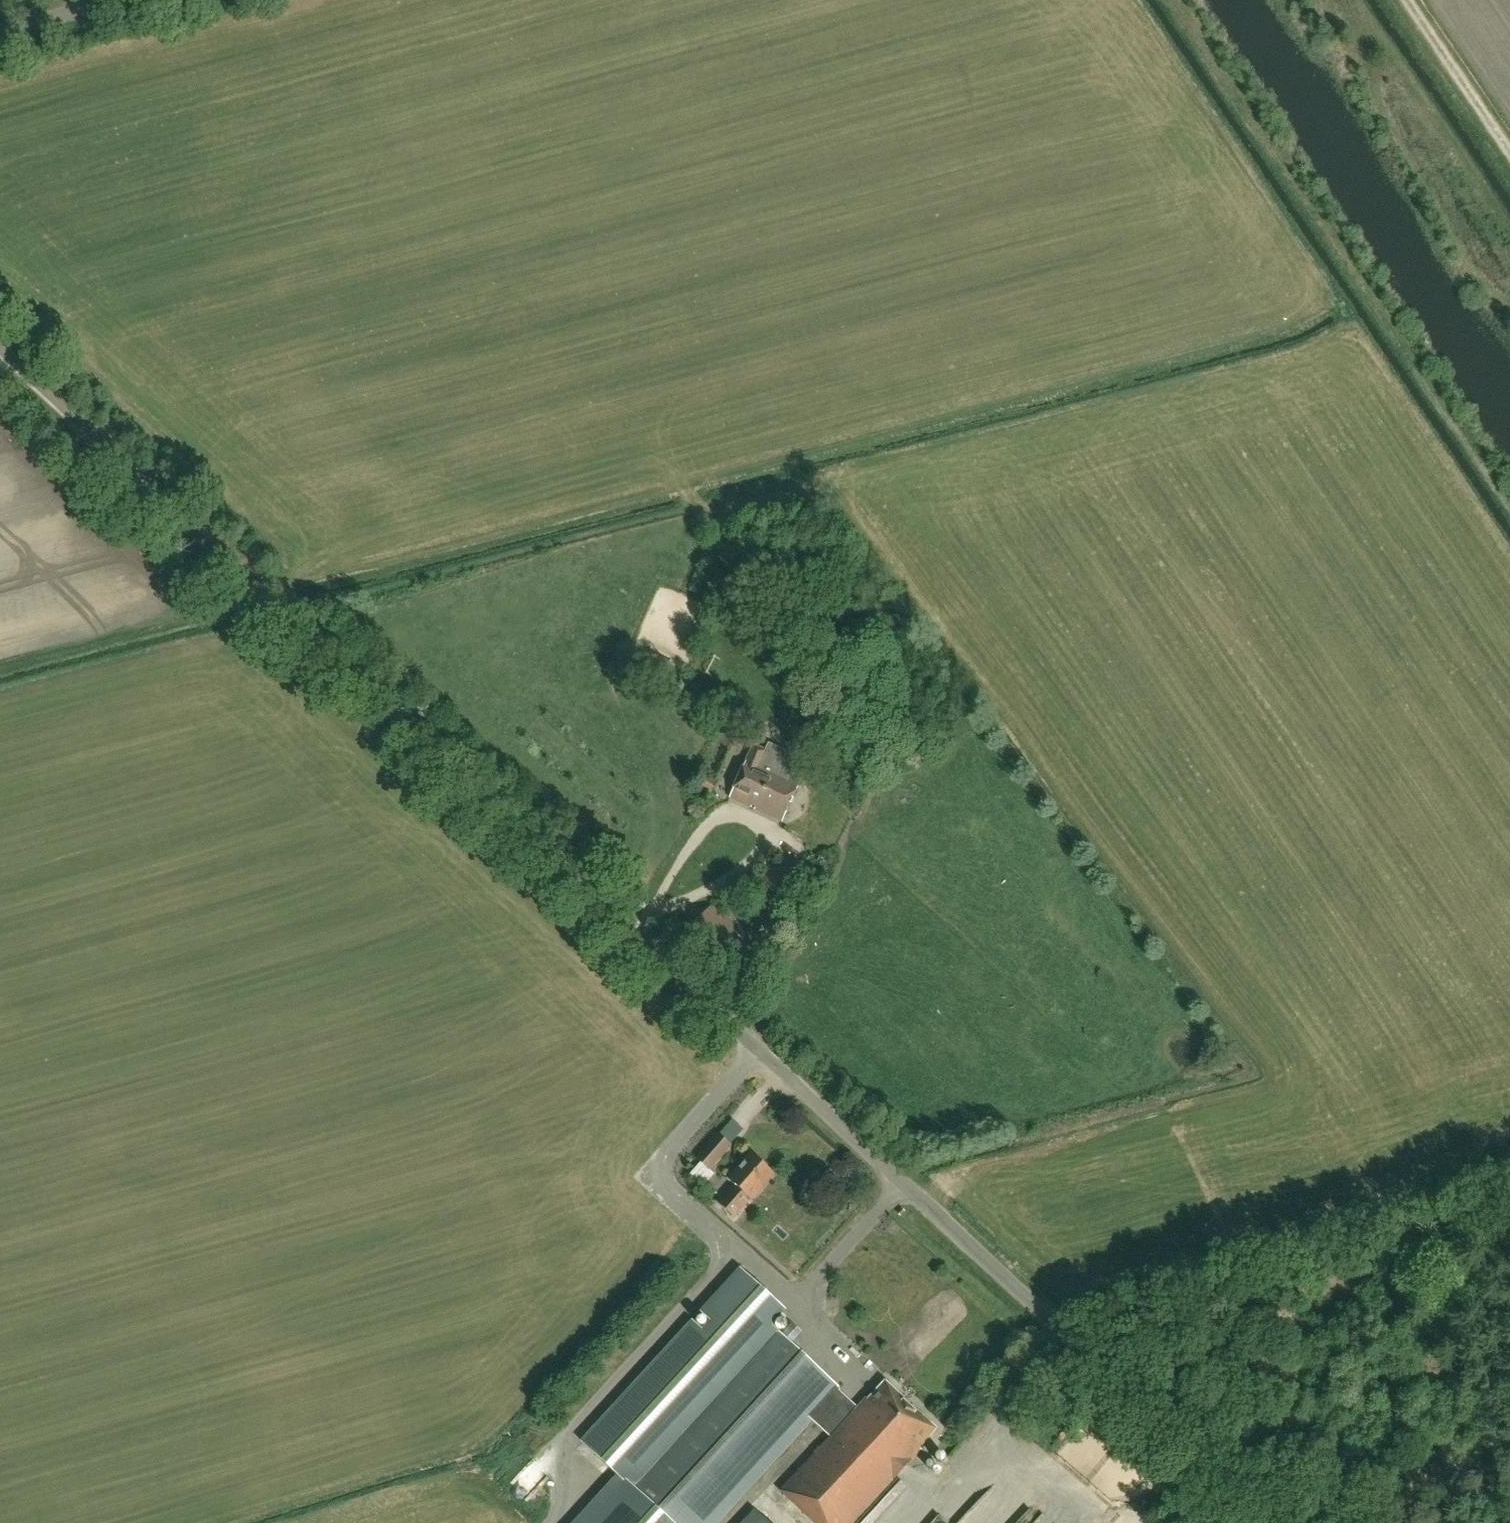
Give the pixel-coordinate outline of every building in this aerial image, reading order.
[(783,821),(800,783),(761,765),(767,751),(754,745),(730,797),(752,807),(753,805),(756,806),(755,808),(783,821)] [(709,961),(738,928),(712,905),(683,938),(709,961)] [(709,1169),(730,1145),(718,1135),(697,1158),(709,1169)] [(751,1199),(773,1172),(752,1155),(730,1181),(737,1187),(721,1205),(733,1216),(749,1198),(751,1199)] [(770,1323),(771,1318),(772,1316),(772,1311),(772,1308),(770,1303),(768,1298),(767,1296),(763,1292),(760,1288),(757,1287),(753,1285),(750,1284),(747,1283),(745,1283),(742,1283),(737,1283),(734,1284),(730,1286),(728,1284),(702,1312),(711,1320),(703,1329),(695,1320),(582,1441),(618,1474),(572,1522),(716,1522),(812,1420),(830,1437),(780,1490),(815,1522),(853,1522),(921,1450),(919,1447),(936,1429),(885,1382),(869,1400),(866,1398),(857,1408),(839,1391),(840,1389),(770,1323)] [(791,1321),(780,1333),(791,1343),(802,1331),(791,1321)] [(754,1510),(743,1522),(768,1522),(754,1510)]
